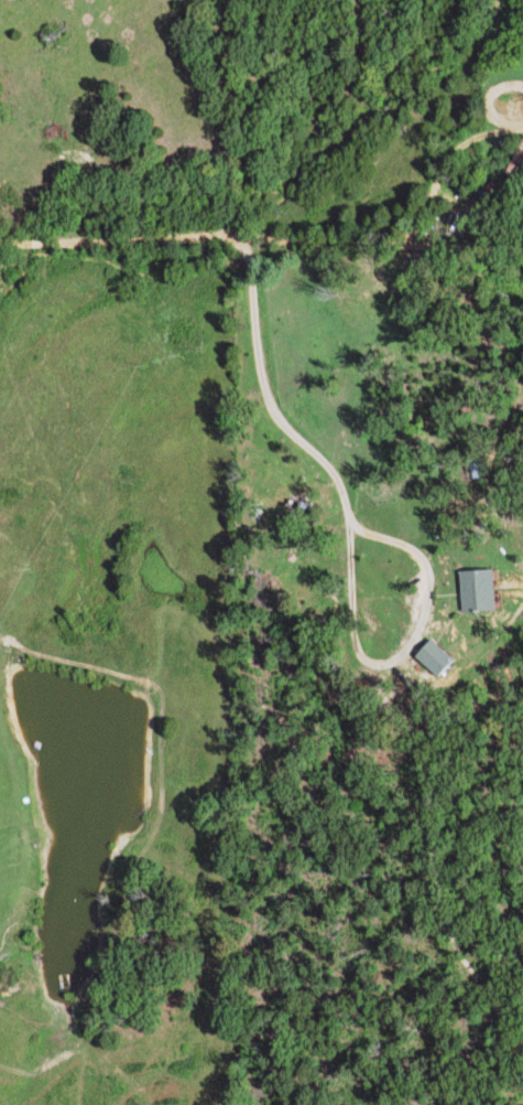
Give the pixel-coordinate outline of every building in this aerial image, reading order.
[(479,479),(492,476),(487,458),(474,461),(479,479)] [(467,610),(500,609),(499,567),(466,568),(467,610)] [(443,675),(459,658),(436,637),(420,654),(443,675)]
